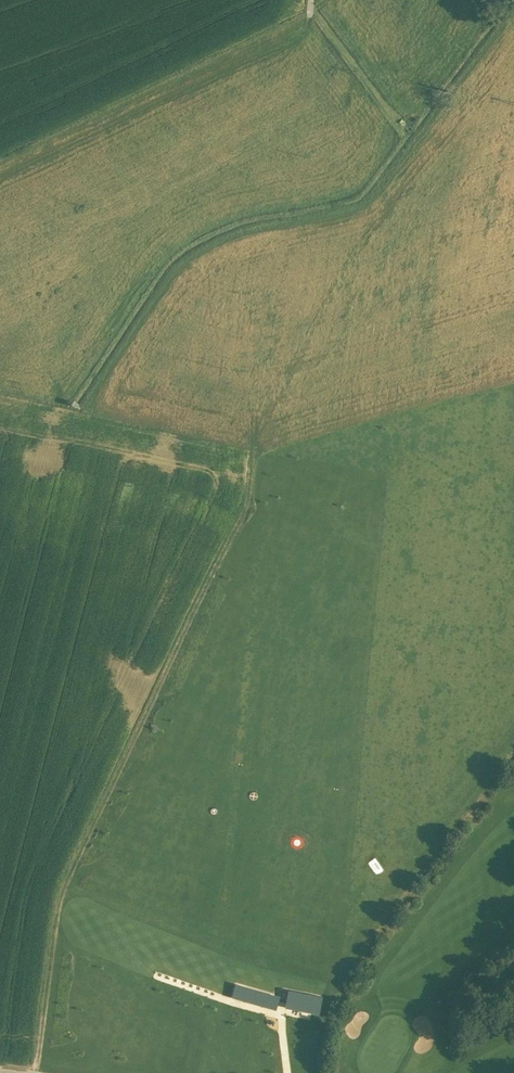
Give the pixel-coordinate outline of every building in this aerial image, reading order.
[(276,1010),(280,996),(237,984),(233,997),(276,1010)] [(289,990),(286,1007),(319,1014),(323,997),(289,990)]
